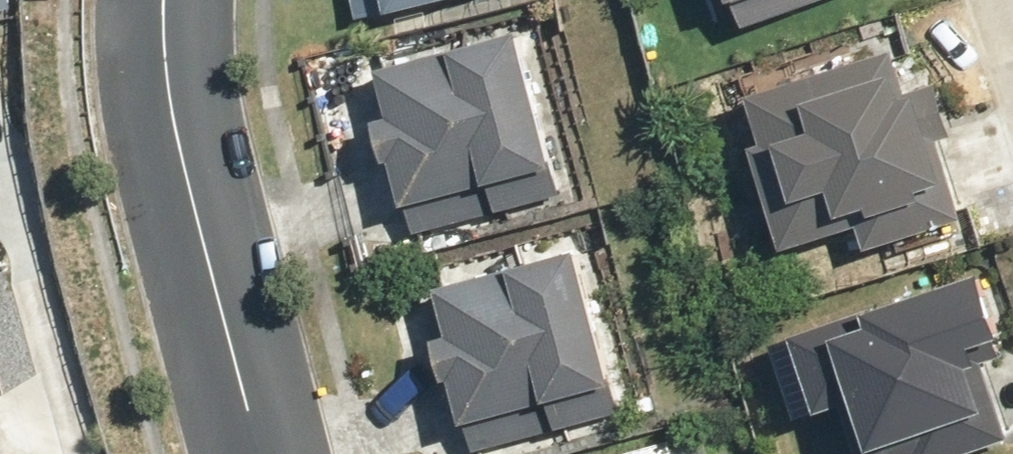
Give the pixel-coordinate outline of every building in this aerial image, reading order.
[(353,14),(416,0),(350,0),(353,14)] [(743,26),(816,0),(734,0),(743,26)] [(520,30),(377,65),(389,113),(376,116),(388,163),(394,162),(411,233),(561,196),(520,30)] [(893,54),(751,95),(764,138),(752,141),(782,246),(859,224),(865,244),(958,217),(936,139),(950,135),(935,84),(904,93),(893,54)] [(577,250),(438,285),(450,330),(435,334),(446,377),(451,376),(471,452),(619,415),(577,250)] [(791,330),(817,412),(844,403),(860,453),(961,453),(1006,440),(981,360),(1006,352),(980,271),(791,330)] [(0,417),(0,453),(10,453),(0,417)]
